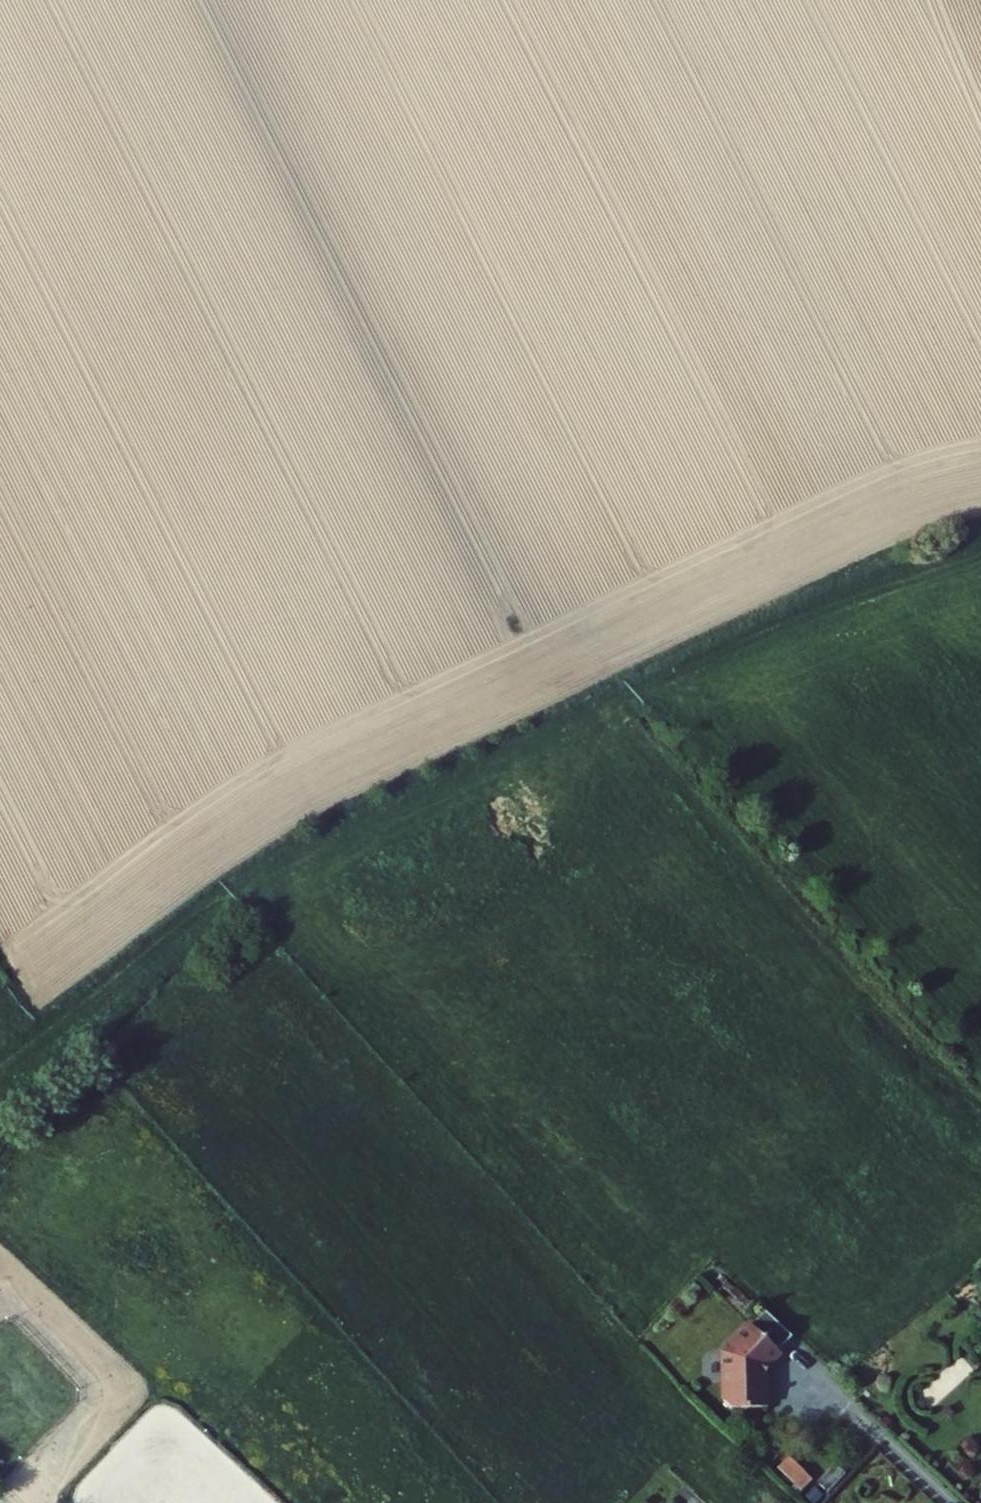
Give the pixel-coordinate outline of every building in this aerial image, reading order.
[(801,1319),(774,1294),(760,1309),(759,1308),(733,1337),(736,1387),(743,1393),(778,1392),(776,1358),(780,1348),(790,1336),(788,1334),(801,1319)] [(822,1465),(798,1442),(787,1453),(811,1476),(822,1465)]
